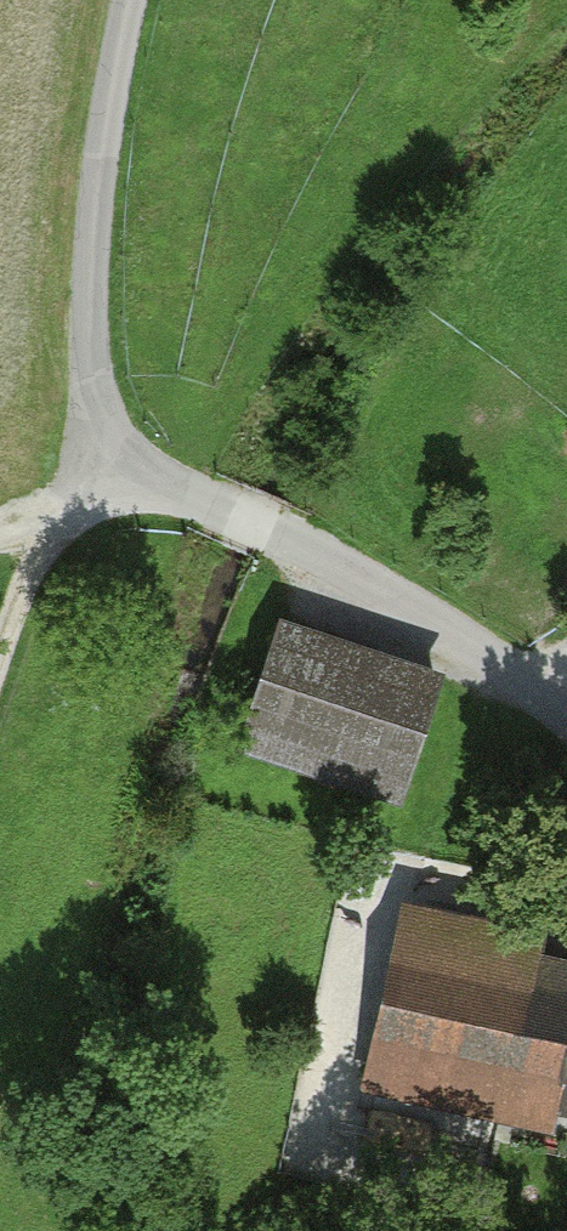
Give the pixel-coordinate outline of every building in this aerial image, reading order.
[(452,672),(298,621),(256,746),(410,797),(452,672)] [(401,898),(367,1092),(562,1126),(565,1110),(566,1110),(566,945),(554,943),(557,925),(401,898)]
